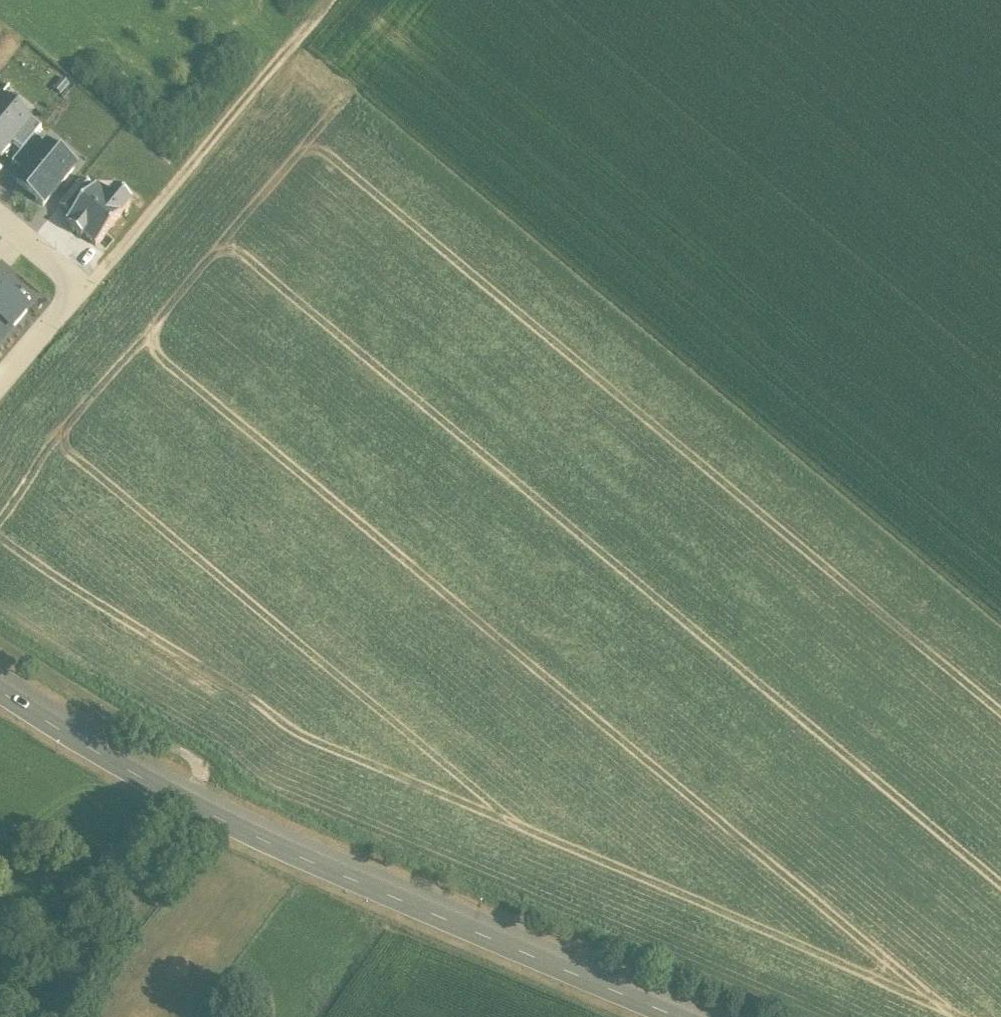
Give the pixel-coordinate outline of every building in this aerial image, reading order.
[(12,144),(32,120),(1,95),(0,96),(0,159),(12,144)] [(41,128),(32,120),(12,144),(21,151),(34,136),(41,128)] [(46,146),(34,136),(21,151),(11,164),(23,174),(46,146)] [(74,169),(46,146),(23,174),(17,182),(36,198),(34,200),(43,207),(74,169)] [(81,179),(58,207),(70,217),(93,188),(81,179)] [(94,187),(93,188),(70,217),(66,222),(71,226),(69,228),(81,238),(83,236),(95,246),(131,202),(114,188),(107,197),(94,187)] [(0,300),(0,323),(11,331),(26,312),(5,294),(0,300)] [(11,331),(0,323),(0,344),(11,331)]
